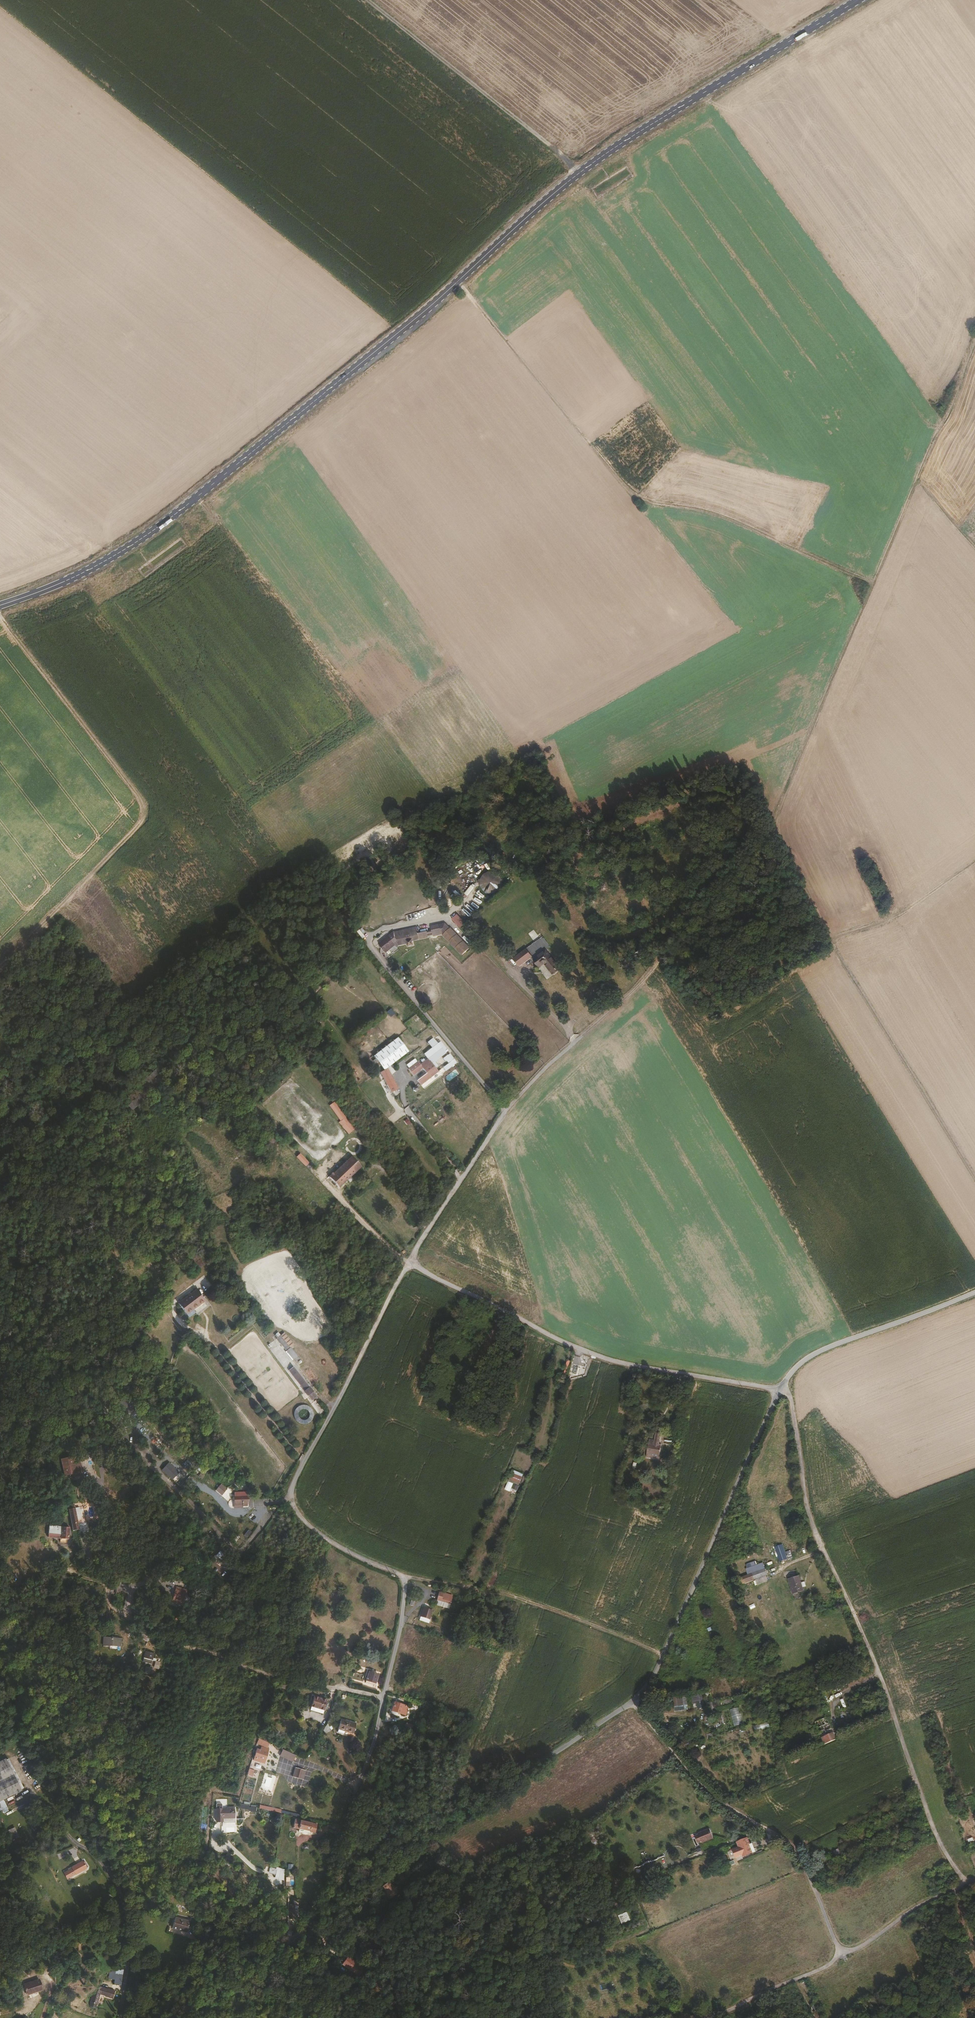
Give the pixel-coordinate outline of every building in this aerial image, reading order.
[(459,928),(465,923),(457,914),(451,919),(459,928)] [(439,931),(431,932),(432,937),(442,935),(462,956),(469,950),(445,925),(438,926),(439,931)] [(414,929),(411,930),(420,939),(426,938),(425,933),(417,935),(417,932),(414,932),(414,929)] [(420,939),(411,930),(393,933),(404,944),(407,944),(407,947),(413,946),(412,940),(420,939)] [(404,944),(393,933),(391,933),(393,940),(390,942),(386,938),(384,939),(392,947),(395,946),(404,944)] [(392,947),(384,939),(376,946),(383,954),(392,947)] [(529,946),(513,959),(519,967),(526,961),(531,958),(539,967),(543,964),(545,964),(552,973),(559,968),(545,951),(548,949),(540,939),(529,946)] [(381,1071),(406,1054),(396,1040),(371,1057),(381,1071)] [(428,1061),(427,1061),(430,1066),(434,1063),(445,1055),(444,1054),(446,1053),(440,1044),(437,1046),(434,1041),(429,1045),(432,1050),(424,1056),(428,1061)] [(443,1060),(447,1065),(444,1067),(444,1066),(441,1068),(444,1073),(453,1066),(450,1063),(452,1061),(448,1056),(443,1060)] [(419,1067),(429,1080),(437,1074),(434,1069),(436,1068),(434,1063),(430,1066),(427,1061),(424,1063),(423,1061),(421,1063),(422,1065),(419,1067)] [(410,1071),(417,1066),(414,1062),(407,1067),(410,1071)] [(422,1070),(418,1065),(417,1066),(410,1071),(409,1071),(413,1077),(422,1070)] [(428,1080),(426,1076),(416,1082),(419,1087),(428,1080)] [(389,1078),(382,1082),(389,1093),(395,1089),(389,1078)] [(120,1094),(133,1108),(136,1105),(123,1091),(120,1094)] [(133,1108),(120,1094),(114,1101),(127,1114),(133,1108)] [(336,1101),(330,1105),(339,1121),(345,1118),(336,1101)] [(300,1154),(296,1157),(305,1166),(309,1163),(300,1154)] [(345,1164),(355,1175),(361,1170),(350,1159),(345,1164)] [(345,1164),(341,1168),(350,1180),(355,1175),(345,1164)] [(121,1266),(120,1270),(130,1274),(131,1270),(121,1266)] [(188,1297),(198,1312),(201,1310),(198,1307),(210,1298),(202,1287),(188,1297)] [(198,1312),(188,1297),(183,1300),(194,1315),(198,1312)] [(263,1321),(259,1324),(265,1332),(268,1329),(263,1321)] [(274,1336),(296,1363),(300,1360),(291,1348),(294,1345),(284,1331),(280,1335),(278,1332),(274,1336)] [(305,1380),(298,1370),(293,1373),(301,1383),(305,1380)] [(302,1386),(306,1391),(310,1388),(306,1383),(302,1386)] [(310,1399),(315,1394),(310,1388),(306,1391),(305,1392),(310,1399)] [(678,1408),(679,1401),(673,1399),(671,1406),(678,1408)] [(298,1422),(313,1422),(312,1406),(297,1406),(298,1422)] [(61,1468),(63,1475),(74,1472),(72,1465),(61,1468)] [(517,1491),(523,1474),(513,1470),(509,1481),(514,1483),(511,1489),(517,1491)] [(213,1479),(208,1485),(214,1490),(219,1484),(213,1479)] [(510,1492),(513,1484),(508,1481),(504,1490),(510,1492)] [(227,1500),(232,1493),(227,1489),(222,1496),(227,1500)] [(68,1521),(48,1518),(46,1529),(57,1532),(66,1533),(68,1521)] [(780,1562),(788,1559),(782,1544),(774,1548),(780,1562)] [(742,1575),(742,1582),(762,1582),(762,1580),(764,1580),(765,1566),(745,1566),(745,1575),(742,1575)] [(805,1582),(801,1583),(800,1577),(788,1580),(792,1595),(804,1592),(803,1588),(806,1587),(805,1582)] [(422,1608),(419,1618),(429,1621),(432,1610),(422,1608)] [(153,1663),(153,1652),(144,1652),(143,1662),(153,1663)] [(372,1682),(374,1674),(364,1671),(362,1680),(372,1682)] [(701,1694),(691,1696),(693,1705),(696,1704),(697,1710),(703,1709),(701,1694)] [(321,1712),(324,1702),(312,1698),(309,1708),(321,1712)] [(393,1710),(398,1713),(401,1703),(390,1699),(386,1708),(393,1710)] [(734,1727),(743,1724),(739,1708),(729,1710),(734,1727)] [(827,1718),(815,1723),(824,1745),(836,1741),(827,1718)] [(347,1737),(351,1725),(337,1720),(334,1729),(343,1732),(342,1735),(347,1737)] [(258,1735),(256,1740),(267,1745),(270,1740),(258,1735)] [(258,1743),(253,1757),(264,1760),(269,1746),(258,1743)] [(2,1811),(3,1815),(8,1812),(6,1809),(5,1807),(2,1801),(19,1792),(19,1791),(21,1790),(20,1787),(18,1784),(16,1785),(15,1783),(17,1782),(14,1776),(12,1777),(11,1776),(13,1774),(10,1768),(8,1770),(7,1768),(9,1767),(6,1761),(4,1762),(3,1761),(0,1763),(0,1812),(2,1811)] [(295,1764),(292,1773),(299,1775),(301,1766),(295,1764)] [(221,1804),(221,1811),(220,1817),(226,1818),(226,1814),(235,1815),(238,1815),(239,1804),(233,1804),(233,1805),(227,1804),(221,1804)] [(298,1827),(304,1828),(315,1830),(318,1821),(295,1817),(293,1826),(298,1827)] [(13,1842),(20,1839),(15,1827),(8,1830),(13,1842)] [(711,1840),(706,1829),(696,1834),(697,1836),(693,1838),(696,1845),(699,1842),(701,1845),(711,1840)] [(749,1847),(745,1839),(735,1843),(737,1848),(732,1851),(735,1858),(741,1856),(742,1858),(754,1853),(751,1846),(749,1847)] [(64,1871),(67,1878),(84,1869),(82,1865),(81,1865),(80,1863),(79,1864),(79,1863),(70,1867),(71,1868),(64,1871)] [(381,1875),(374,1879),(383,1892),(389,1888),(381,1875)] [(380,1894),(383,1892),(374,1879),(371,1881),(380,1894)] [(171,1927),(186,1931),(189,1919),(174,1915),(171,1927)] [(357,1976),(365,1968),(349,1953),(341,1962),(357,1976)] [(11,1978),(26,1973),(23,1963),(8,1967),(11,1978)] [(122,1971),(116,1970),(114,1983),(120,1984),(122,1971)] [(26,1994),(43,1989),(41,1978),(23,1983),(26,1994)] [(89,2001),(96,2003),(100,1993),(112,1996),(114,1991),(93,1985),(89,2001),(89,2002),(89,2001)]
